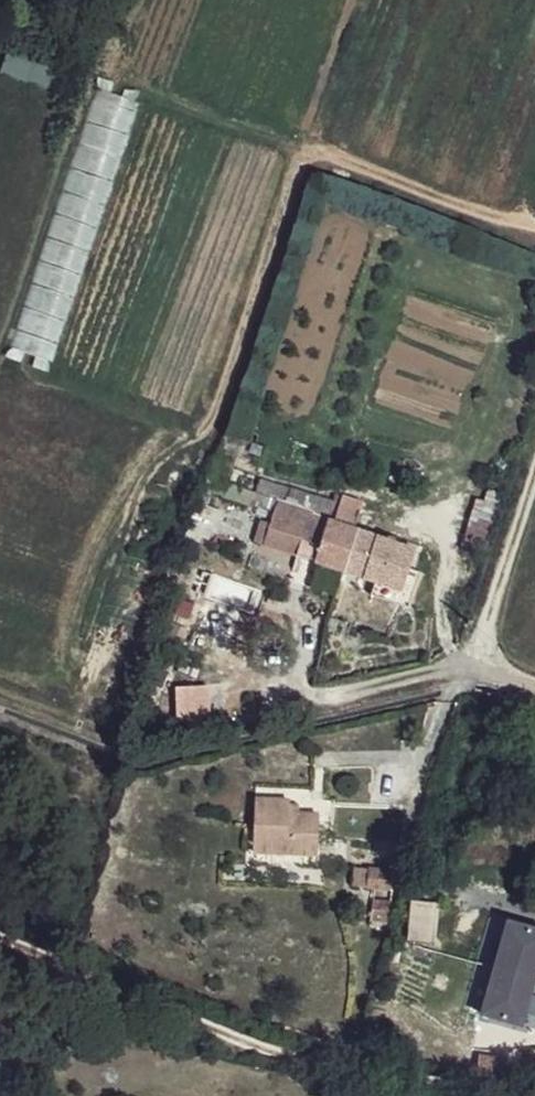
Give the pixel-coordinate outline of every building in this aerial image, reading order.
[(362,507),(336,498),(329,520),(351,527),(354,529),(362,507)] [(329,520),(276,501),(261,544),(400,593),(416,550),(354,529),(351,527),(329,520)] [(293,799),(259,797),(254,847),(316,853),(319,816),(291,812),(293,799)] [(391,871),(342,866),(340,884),(347,885),(390,889),(391,871)] [(390,889),(347,885),(345,896),(390,901),(393,889),(390,889)] [(390,901),(345,896),(344,906),(389,912),(390,901)] [(408,903),(409,940),(437,939),(436,902),(408,903)] [(507,920),(480,1014),(524,1027),(534,991),(534,928),(507,920)] [(520,1068),(496,1065),(495,1078),(519,1080),(520,1068)]
